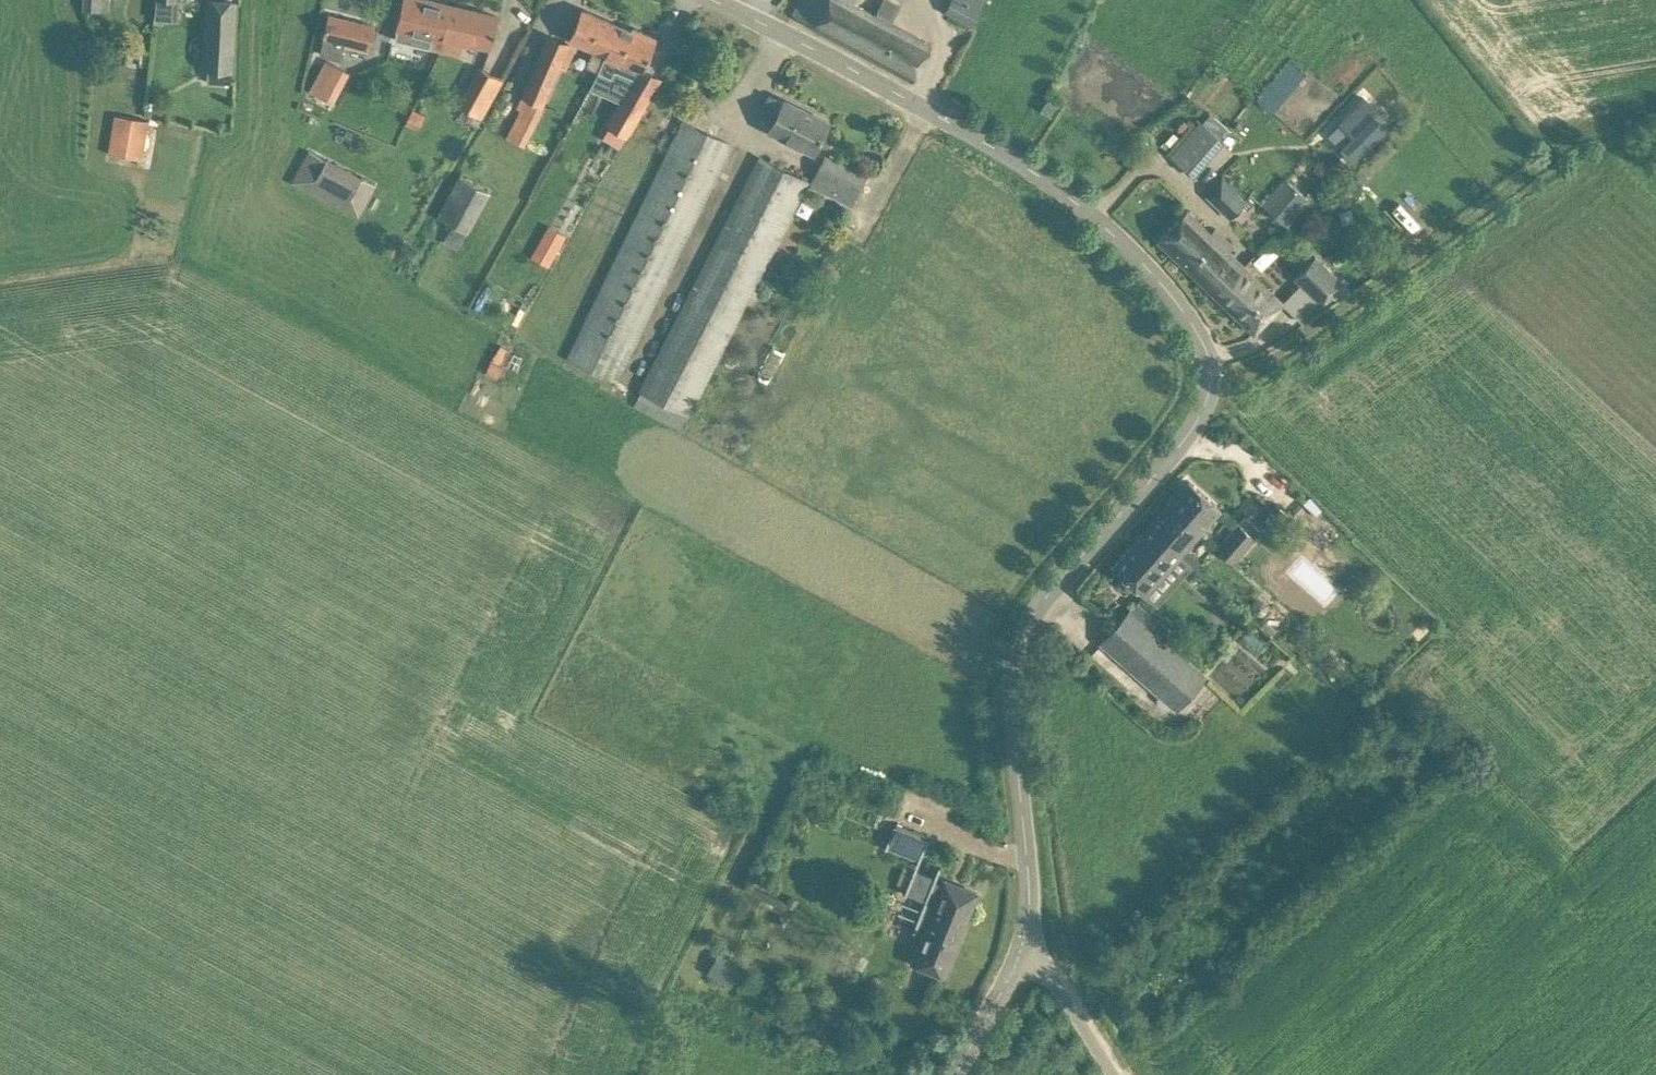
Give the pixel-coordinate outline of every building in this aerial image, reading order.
[(99,9),(99,0),(84,0),(83,8),(99,9)] [(232,70),(236,0),(208,0),(204,69),(206,69),(206,82),(232,84),(232,70)] [(450,5),(430,0),(403,0),(394,39),(440,50),(443,35),(450,5)] [(931,44),(891,22),(899,6),(888,0),(882,0),(875,14),(853,2),(855,0),(801,0),(793,15),(913,80),(931,44)] [(981,6),(984,0),(952,0),(946,11),(971,25),(981,6)] [(443,35),(440,50),(458,54),(462,40),(491,47),(498,16),(450,5),(443,35)] [(575,28),(570,39),(571,39),(593,49),(586,66),(599,71),(619,24),(583,8),(575,28)] [(323,37),(319,52),(340,57),(344,43),(369,49),(370,47),(375,26),(328,14),(323,37)] [(640,69),(642,70),(643,66),(656,37),(633,27),(632,29),(619,24),(599,71),(589,88),(607,96),(614,78),(611,77),(619,60),(640,69)] [(525,145),(571,44),(549,34),(516,107),(520,108),(501,150),(517,157),(522,144),(525,145)] [(349,71),(327,60),(311,91),(333,102),(349,71)] [(1303,73),(1289,60),(1257,98),(1271,111),(1303,73)] [(457,104),(476,115),(497,77),(478,66),(457,104)] [(610,125),(603,137),(611,141),(621,147),(627,136),(629,137),(664,77),(643,66),(642,70),(640,69),(608,124),(610,125)] [(785,100),(784,102),(770,95),(761,112),(775,119),(770,129),(814,151),(828,122),(785,100)] [(1364,96),(1339,121),(1353,135),(1341,147),(1355,161),(1392,124),(1364,96)] [(1047,99),(1041,109),(1051,116),(1058,105),(1047,99)] [(419,130),(426,114),(412,108),(405,123),(419,130)] [(150,121),(114,115),(107,152),(143,159),(150,121)] [(616,381),(635,342),(731,144),(683,120),(567,358),(616,381)] [(1192,175),(1222,139),(1201,121),(1170,156),(1192,175)] [(1360,184),(1397,147),(1388,139),(1351,175),(1360,184)] [(375,184),(309,150),(293,182),(359,216),(375,184)] [(851,206),(857,193),(866,176),(825,155),(816,173),(810,185),(851,206)] [(690,415),(762,275),(808,181),(759,157),(644,393),(640,391),(633,405),(680,428),(687,414),(690,415)] [(477,184),(485,170),(474,164),(466,178),(459,174),(437,214),(468,231),(490,191),(477,184)] [(1207,194),(1230,218),(1247,201),(1237,192),(1239,190),(1225,176),(1207,194)] [(1295,225),(1301,218),(1298,214),(1310,199),(1284,177),(1261,204),(1288,226),(1291,222),(1295,225)] [(1339,195),(1335,201),(1337,206),(1341,208),(1345,209),(1351,207),(1354,202),(1352,196),(1347,193),(1339,195)] [(1215,228),(1210,232),(1187,209),(1157,240),(1215,295),(1244,265),(1230,251),(1234,246),(1226,238),(1215,228)] [(552,258),(565,234),(548,224),(535,249),(552,258)] [(1322,304),(1344,281),(1316,254),(1294,277),(1322,304)] [(1244,265),(1215,295),(1254,333),(1283,302),(1244,265)] [(503,365),(501,364),(510,347),(500,342),(485,371),(496,377),(503,365)] [(1151,522),(1183,551),(1221,508),(1189,480),(1151,522)] [(1144,594),(1183,551),(1151,522),(1112,566),(1144,594)] [(1234,563),(1255,539),(1238,523),(1216,548),(1234,563)] [(1205,676),(1187,660),(1199,647),(1187,636),(1183,641),(1137,601),(1101,642),(1176,708),(1205,676)] [(1262,640),(1248,628),(1239,638),(1253,650),(1262,640)] [(894,824),(885,846),(919,860),(928,838),(894,824)] [(913,870),(904,893),(924,901),(913,930),(924,934),(913,962),(944,974),(977,892),(945,879),(943,883),(935,880),(940,866),(938,865),(934,876),(915,868),(914,870),(913,870)]
